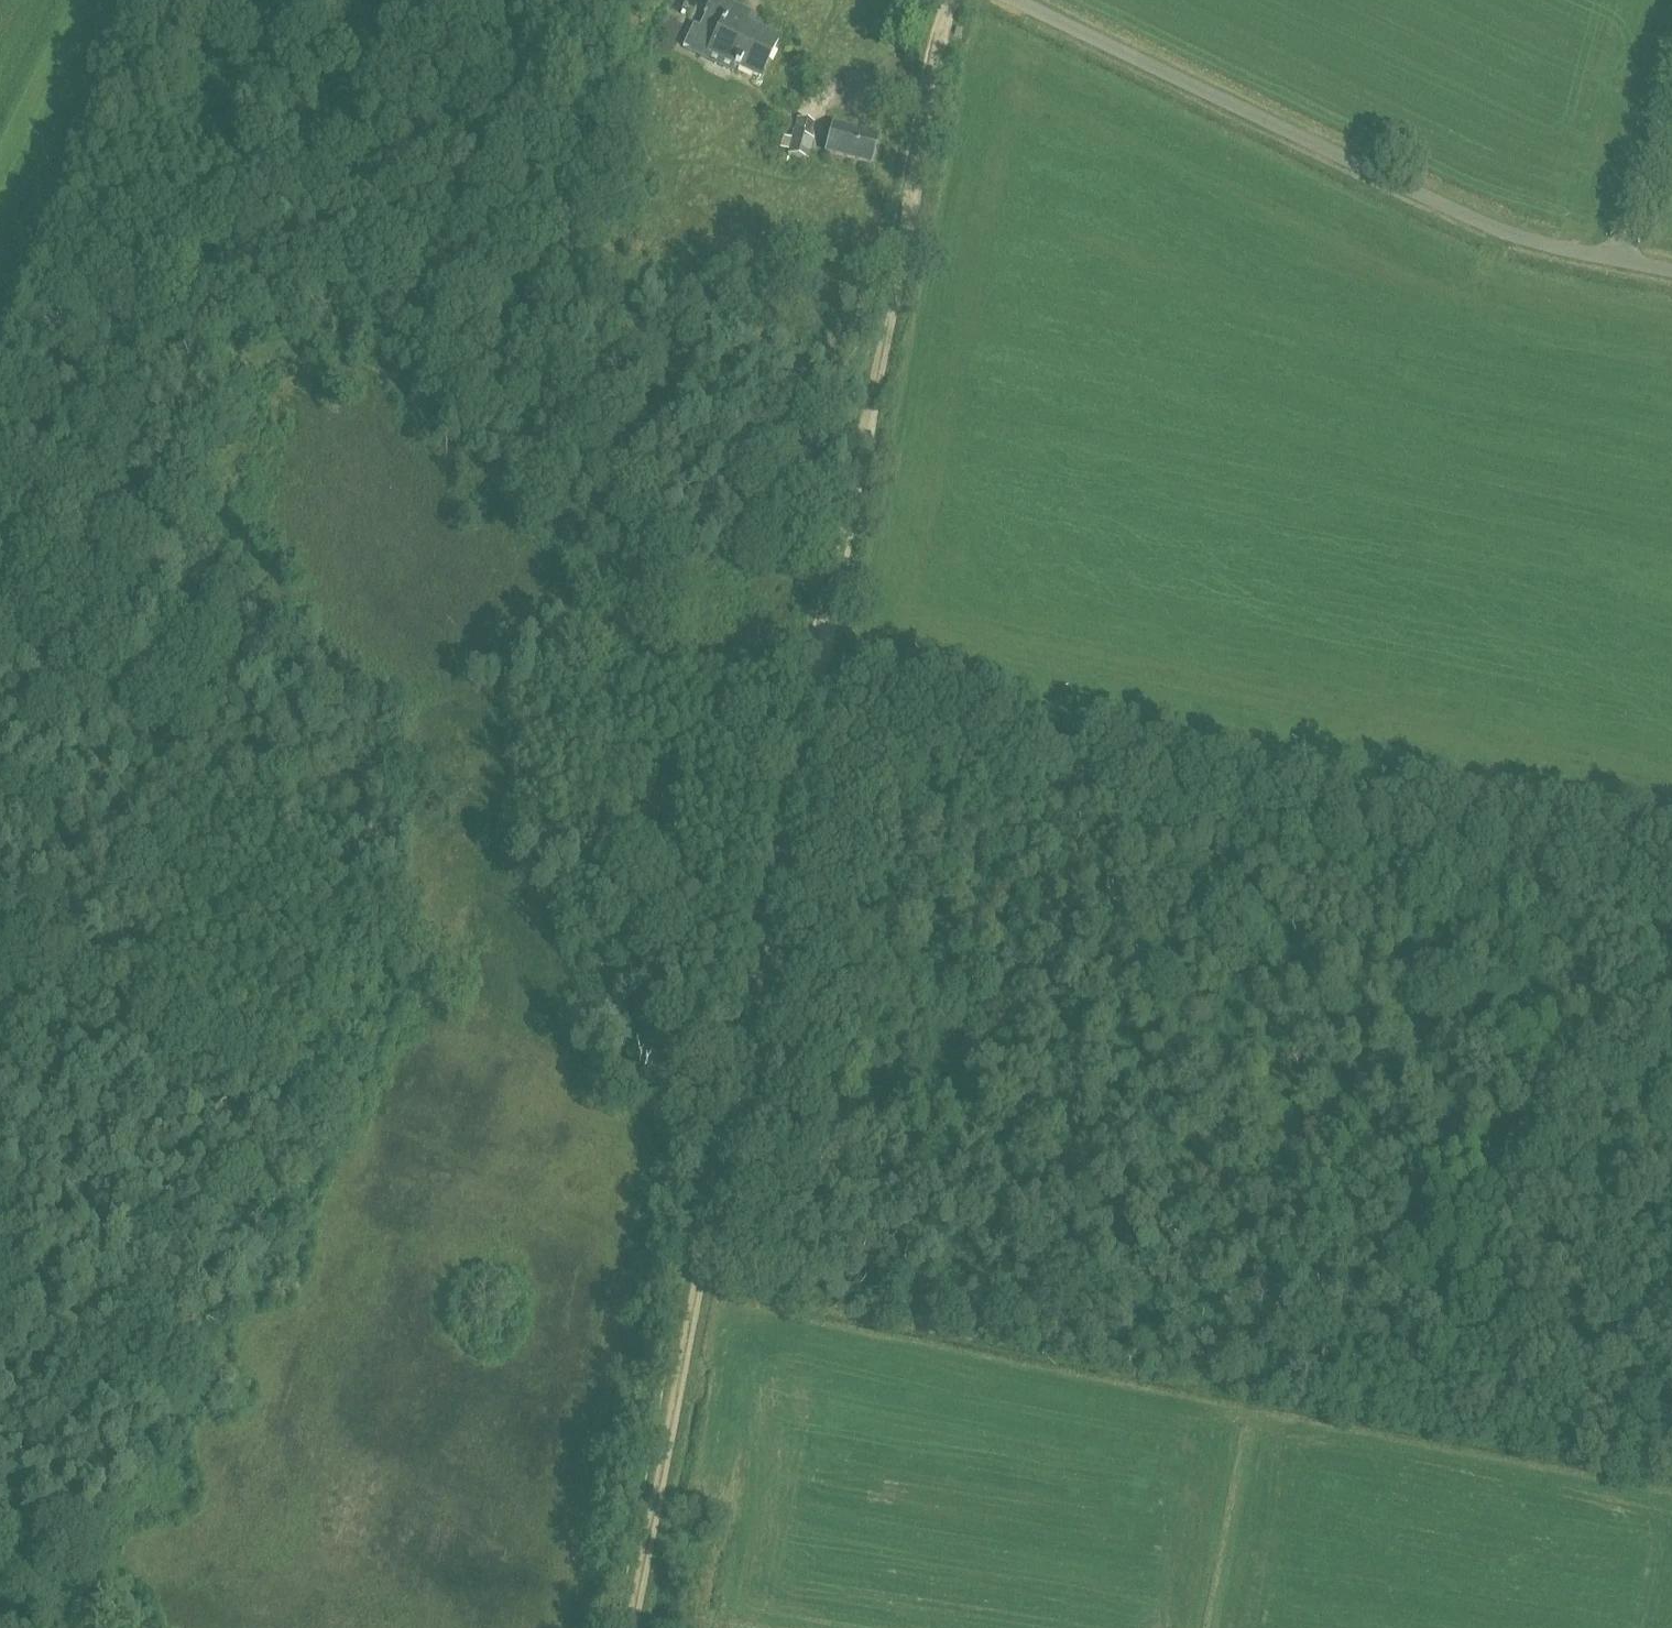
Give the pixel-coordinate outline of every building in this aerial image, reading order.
[(746,22),(751,12),(726,0),(713,0),(700,27),(694,24),(683,47),(707,58),(710,52),(761,77),(780,38),(746,22)] [(804,111),(813,118),(830,98),(822,91),(804,111)] [(783,136),(780,148),(789,150),(788,155),(810,160),(815,141),(811,140),(812,138),(815,123),(798,119),(793,139),(783,136)] [(872,166),(879,133),(833,122),(823,154),(872,166)]
